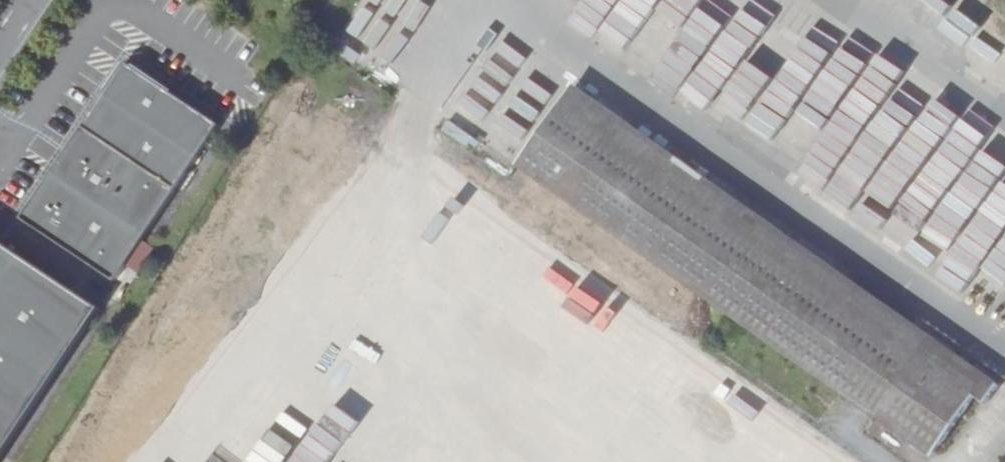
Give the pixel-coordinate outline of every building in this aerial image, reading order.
[(489,42),(481,54),(464,43),(431,96),(476,124),(516,59),(489,42)] [(670,46),(669,69),(698,71),(700,47),(670,46)] [(220,123),(129,64),(82,127),(178,188),(220,123)] [(891,346),(902,331),(566,94),(555,110),(891,346)] [(555,110),(510,173),(922,461),(930,461),(968,407),(979,415),(994,394),(902,331),(891,346),(555,110)] [(496,125),(480,146),(502,163),(518,142),(496,125)] [(118,279),(178,188),(82,127),(23,217),(118,279)] [(939,202),(932,221),(961,231),(967,212),(939,202)] [(966,296),(991,310),(1004,286),(1004,227),(966,296)] [(0,239),(0,457),(100,306),(0,239)]
